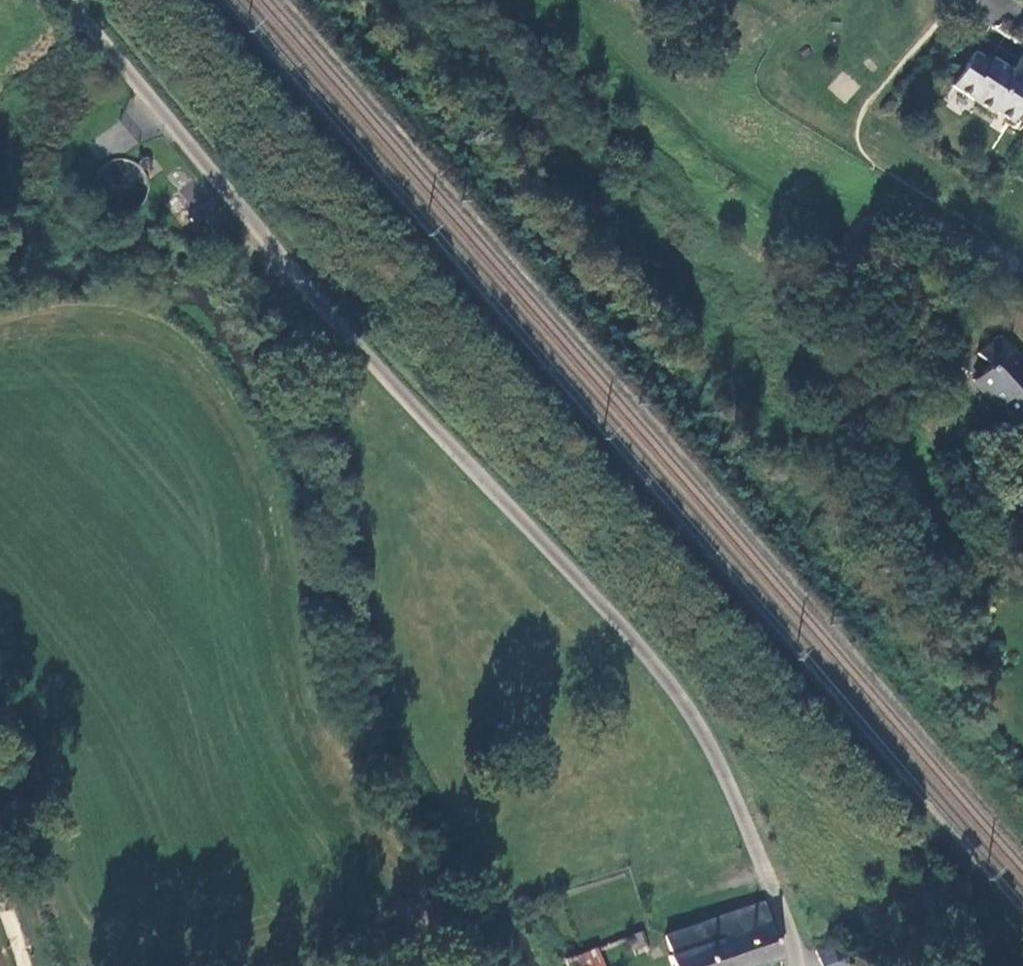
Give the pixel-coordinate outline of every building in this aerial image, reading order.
[(1015,71),(994,59),(991,64),(974,53),(953,87),(993,112),(995,109),(1013,120),(1022,104),(1022,58),(1015,71)] [(1002,336),(980,355),(993,369),(978,382),(991,397),(995,394),(1016,418),(1022,411),(1022,368),(1022,366),(1022,360),(1002,336)] [(781,956),(764,903),(670,933),(676,951),(670,953),(675,965),(749,965),(781,956)] [(815,952),(821,965),(848,965),(852,965),(841,941),(815,952)] [(570,965),(606,965),(600,947),(567,958),(570,965)]
